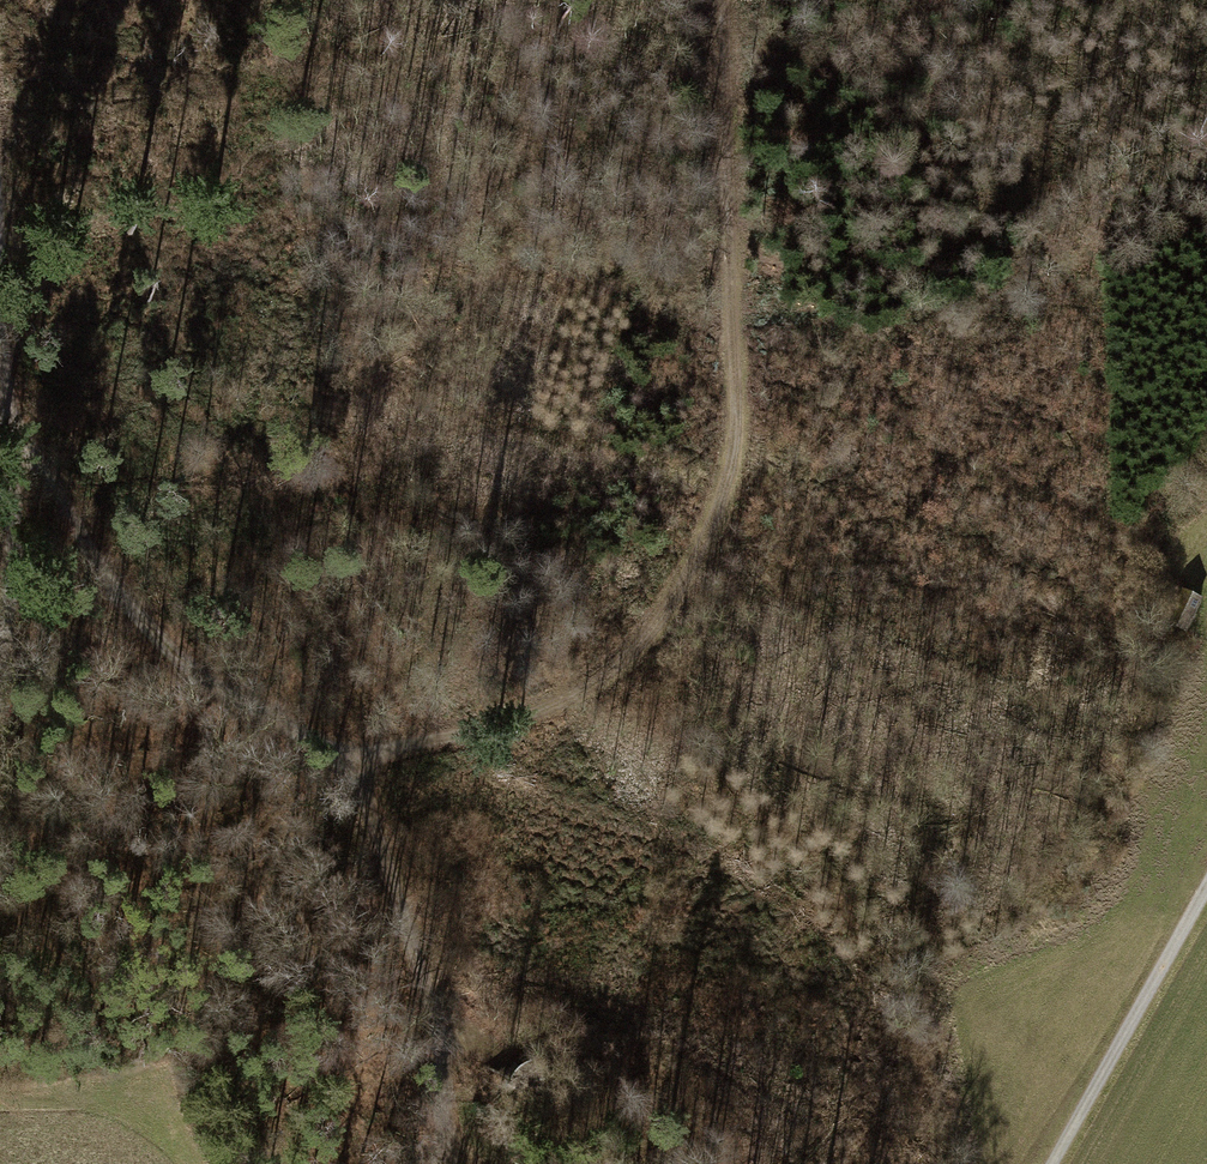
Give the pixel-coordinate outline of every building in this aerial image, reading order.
[(1183,591),(1169,620),(1186,628),(1200,599),(1183,591)]
